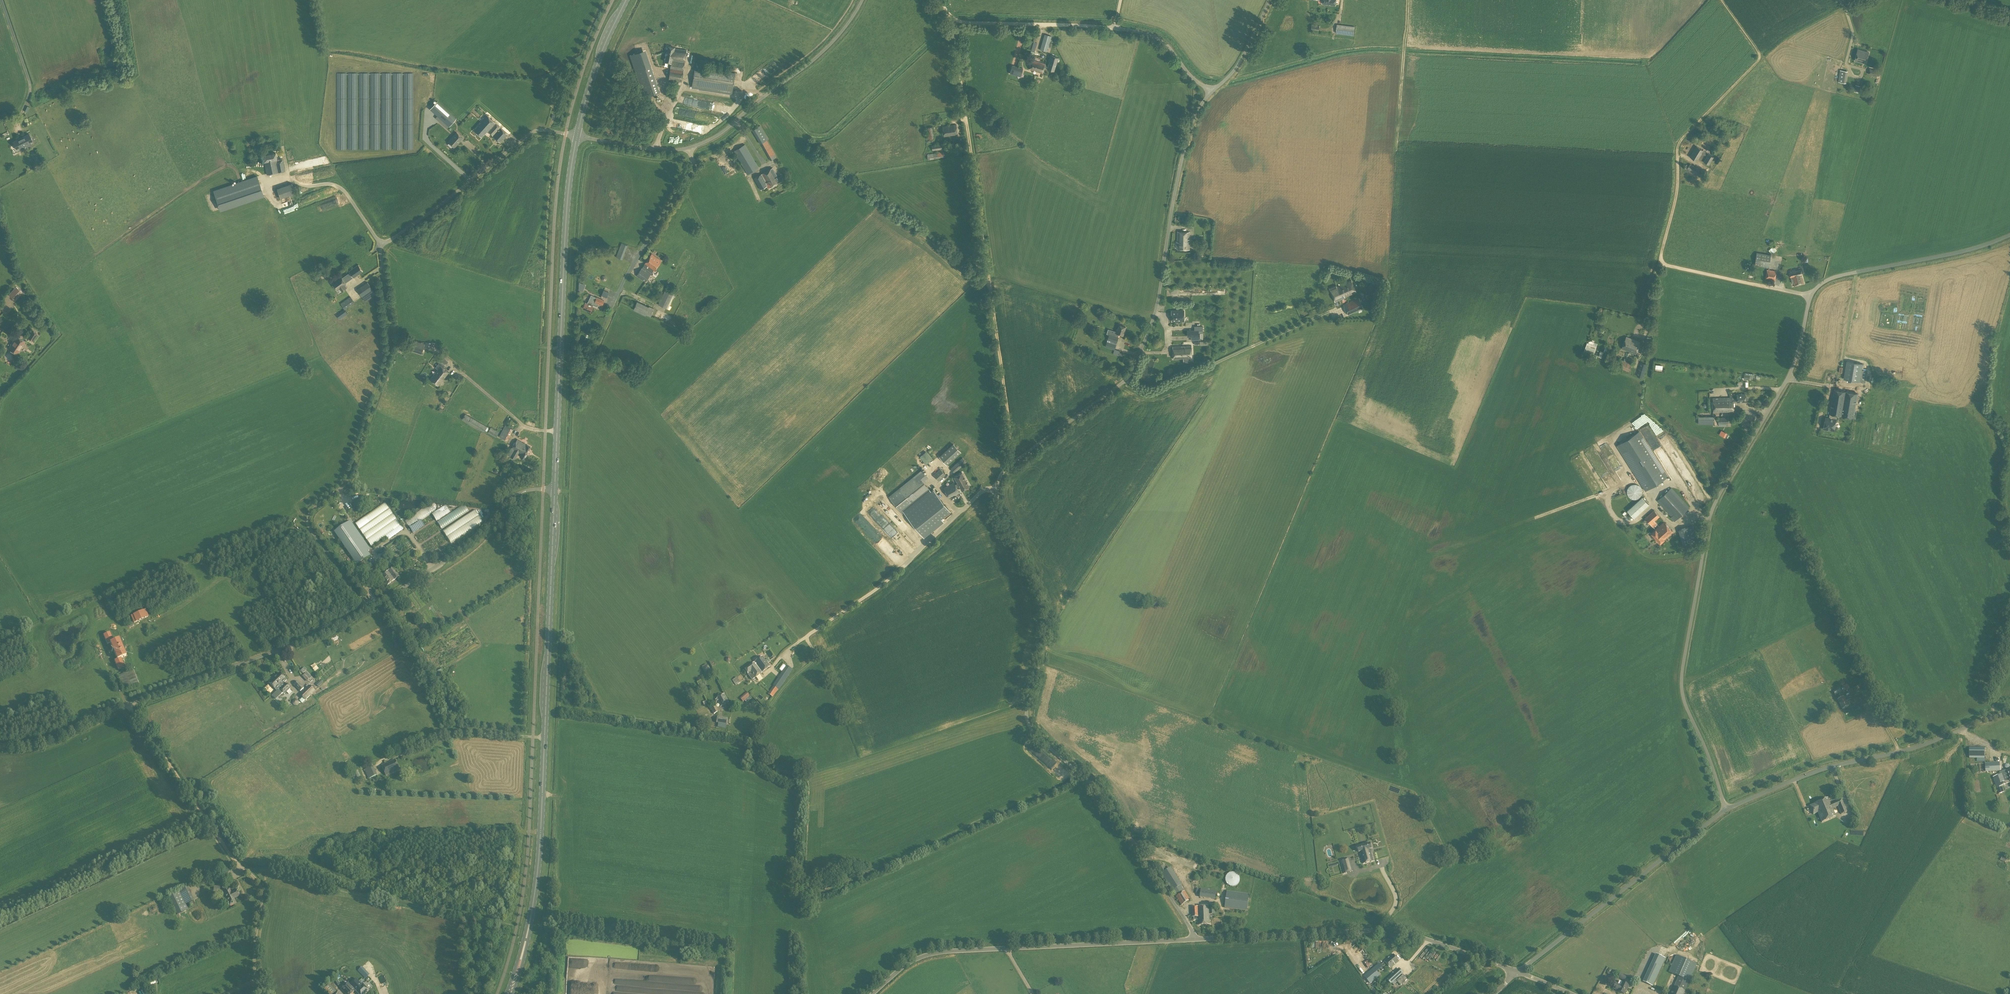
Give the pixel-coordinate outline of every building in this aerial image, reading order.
[(1354,35),(1355,27),(1337,24),(1336,33),(1354,35)] [(1051,36),(1045,34),(1040,49),(1047,51),(1050,42),(1051,36)] [(1011,59),(1017,61),(1021,41),(1016,40),(1014,54),(1012,53),(1011,59)] [(671,62),(684,64),(686,50),(675,48),(675,47),(668,46),(665,61),(671,62)] [(1866,63),(1870,52),(1858,49),(1855,60),(1866,63)] [(640,51),(630,55),(635,70),(645,67),(640,51)] [(1045,64),(1044,68),(1054,71),(1056,64),(1057,64),(1059,58),(1050,55),(1049,60),(1050,61),(1048,65),(1045,64)] [(1044,68),(1045,64),(1033,60),(1030,69),(1043,73),(1044,68)] [(682,82),(684,64),(671,62),(669,80),(682,82)] [(1020,77),(1023,68),(1012,65),(1010,74),(1020,77)] [(732,93),(735,74),(695,68),(692,88),(732,93)] [(1846,83),(1848,71),(1840,70),(1838,82),(1846,83)] [(658,85),(642,90),(644,97),(660,92),(658,85)] [(438,115),(436,117),(448,128),(457,118),(438,100),(431,108),(438,115)] [(508,134),(487,115),(480,122),(480,123),(474,130),(482,137),(488,130),(501,142),(508,134)] [(696,132),(698,125),(670,119),(669,126),(696,132)] [(944,137),(958,135),(956,124),(942,126),(944,137)] [(760,126),(752,130),(760,144),(760,143),(770,160),(774,158),(776,162),(779,161),(766,140),(768,139),(760,126)] [(927,139),(934,138),(932,127),(925,127),(927,139)] [(454,147),(463,138),(456,132),(448,141),(454,147)] [(32,144),(31,142),(33,141),(29,134),(13,142),(16,149),(18,148),(19,150),(32,144)] [(747,174),(759,167),(745,144),(734,151),(747,174)] [(1709,164),(1714,156),(1696,146),(1690,156),(1698,161),(1699,159),(1704,162),(1704,161),(1709,164)] [(928,160),(944,157),(943,151),(934,152),(934,153),(927,154),(928,160)] [(277,162),(275,152),(263,155),(267,174),(285,170),(283,161),(277,162)] [(1696,176),(1700,170),(1690,164),(1686,170),(1696,176)] [(778,177),(773,168),(755,178),(761,189),(766,186),(767,186),(768,188),(783,180),(781,176),(778,177)] [(263,195),(257,176),(213,190),(219,210),(263,195)] [(280,198),(295,192),(292,183),(277,188),(280,198)] [(1190,249),(1190,232),(1178,232),(1178,242),(1177,242),(1177,249),(1190,249)] [(622,259),(627,245),(622,243),(616,257),(622,259)] [(1769,267),(1771,255),(1757,253),(1755,265),(1769,267)] [(654,271),(661,261),(652,254),(636,275),(646,282),(654,270),(654,271)] [(354,278),(363,271),(358,265),(349,271),(354,278)] [(1774,280),(1776,271),(1767,269),(1765,278),(1774,280)] [(1804,284),(1802,275),(1803,274),(1802,269),(1789,273),(1790,277),(1791,277),(1793,283),(1794,283),(1794,286),(1804,284)] [(347,287),(344,284),(346,283),(341,277),(332,283),(336,289),(339,287),(342,291),(347,287)] [(1356,292),(1351,280),(1337,287),(1336,285),(1330,288),(1336,302),(1341,299),(1345,297),(1356,292)] [(362,296),(372,289),(368,282),(357,290),(362,296)] [(16,300),(23,292),(16,286),(9,294),(16,300)] [(674,296),(675,294),(665,290),(658,305),(667,309),(673,295),(674,296)] [(597,298),(591,295),(588,303),(585,302),(583,308),(590,311),(593,305),(597,307),(598,304),(602,305),(604,301),(597,297),(597,298)] [(345,309),(354,303),(350,297),(341,303),(345,309)] [(1348,315),(1363,308),(1359,298),(1344,305),(1348,315)] [(654,309),(649,306),(646,314),(651,316),(654,309)] [(340,320),(348,314),(345,309),(336,315),(340,320)] [(1172,321),(1185,321),(1185,311),(1171,311),(1172,321)] [(1124,335),(1126,327),(1120,325),(1118,330),(1117,329),(1116,332),(1109,329),(1107,334),(1110,334),(1106,346),(1115,349),(1119,336),(1119,334),(1124,335)] [(1199,340),(1199,326),(1194,326),(1195,330),(1187,330),(1188,337),(1191,337),(1191,340),(1199,340)] [(33,341),(38,333),(32,330),(27,338),(33,341)] [(591,343),(595,335),(588,332),(584,340),(591,343)] [(17,354),(25,341),(17,336),(9,348),(17,354)] [(1636,354),(1640,342),(1627,337),(1622,349),(1636,354)] [(422,354),(424,347),(414,343),(411,351),(422,354)] [(1596,358),(1597,355),(1594,354),(1596,346),(1587,343),(1583,353),(1596,358)] [(1192,358),(1192,346),(1185,346),(1173,346),(1174,359),(1185,359),(1185,360),(1191,360),(1191,358),(1192,358)] [(438,384),(448,371),(442,367),(447,361),(441,356),(438,360),(441,363),(440,365),(440,366),(430,378),(438,384)] [(1626,361),(1626,359),(1624,358),(1623,361),(1622,360),(1619,367),(1629,371),(1632,363),(1626,361)] [(1860,382),(1863,364),(1847,361),(1843,379),(1860,382)] [(1642,378),(1647,364),(1641,362),(1637,376),(1642,378)] [(1831,414),(1837,415),(1854,418),(1858,394),(1835,390),(1831,414)] [(1724,398),(1724,411),(1734,411),(1734,403),(1746,402),(1746,394),(1737,394),(1737,398),(1733,398),(1724,398)] [(1714,412),(1724,411),(1724,398),(1713,398),(1714,412)] [(484,432),(487,426),(465,414),(462,419),(484,432)] [(507,440),(513,429),(505,425),(499,436),(507,440)] [(496,437),(499,432),(491,428),(488,433),(496,437)] [(1645,491),(1668,476),(1640,431),(1616,445),(1645,491)] [(1645,439),(1648,443),(1656,438),(1653,434),(1645,439)] [(524,459),(531,447),(517,439),(512,448),(515,449),(511,456),(515,459),(519,452),(521,453),(520,456),(524,459)] [(961,452),(953,444),(939,457),(947,465),(961,452)] [(926,464),(931,459),(926,452),(920,457),(926,464)] [(955,473),(967,462),(962,458),(950,469),(955,473)] [(1680,480),(1671,464),(1665,467),(1674,483),(1680,480)] [(939,481),(946,475),(940,469),(934,475),(939,481)] [(904,512),(931,491),(924,483),(929,479),(922,470),(889,497),(902,514),(904,512)] [(955,484),(957,488),(960,487),(962,490),(969,486),(962,472),(954,477),(958,483),(955,484)] [(957,488),(955,484),(954,482),(944,488),(949,498),(960,493),(957,488)] [(1635,499),(1636,499),(1637,499),(1638,498),(1639,497),(1640,497),(1641,496),(1641,494),(1642,493),(1642,492),(1642,491),(1642,490),(1641,488),(1641,487),(1640,486),(1639,486),(1638,485),(1636,485),(1635,484),(1634,484),(1633,484),(1632,485),(1630,485),(1629,486),(1629,487),(1628,488),(1627,489),(1627,491),(1627,492),(1627,493),(1627,494),(1628,495),(1628,496),(1629,497),(1630,498),(1631,499),(1632,499),(1634,499),(1635,499)] [(1675,521),(1690,508),(1671,487),(1657,501),(1671,516),(1671,517),(1675,521)] [(941,518),(950,510),(933,489),(931,491),(904,512),(917,528),(933,515),(940,524),(943,521),(941,518)] [(1634,518),(1649,504),(1642,497),(1627,510),(1634,518)] [(386,536),(388,539),(403,530),(387,503),(356,523),(370,546),(386,536)] [(432,512),(436,520),(451,512),(446,504),(438,508),(435,503),(430,505),(432,508),(430,509),(432,513),(432,512)] [(465,504),(437,521),(441,527),(469,511),(465,504)] [(477,510),(443,529),(451,542),(484,523),(477,510)] [(882,520),(875,510),(869,514),(876,523),(879,521),(879,522),(882,520)] [(1651,524),(1660,516),(1654,510),(1645,518),(1651,524)] [(350,521),(334,532),(358,565),(363,572),(369,581),(376,576),(370,567),(365,560),(371,556),(362,543),(365,542),(360,534),(350,521)] [(1656,530),(1664,539),(1672,532),(1664,522),(1656,530)] [(1685,549),(1699,545),(1693,526),(1679,530),(1685,549)] [(1664,539),(1656,530),(1656,529),(1651,533),(1660,543),(1664,539)] [(387,585),(399,576),(393,567),(380,577),(387,585)] [(139,615),(130,619),(133,626),(142,622),(139,615)] [(113,633),(106,636),(110,645),(113,644),(119,659),(116,661),(120,670),(127,666),(123,659),(128,656),(121,640),(116,641),(113,633)] [(755,662),(763,672),(770,667),(762,657),(755,662)] [(752,680),(763,672),(755,662),(745,669),(748,673),(748,674),(752,680)] [(773,697),(787,675),(792,668),(788,666),(783,672),(769,694),(773,697)] [(133,670),(118,676),(124,689),(139,684),(133,670)] [(280,672),(269,682),(277,691),(272,696),(276,700),(284,692),(285,694),(287,692),(289,694),(292,691),(290,689),(291,689),(286,684),(285,685),(283,684),(287,680),(280,672)] [(311,677),(306,672),(305,674),(305,673),(302,676),(308,682),(310,679),(311,677)] [(300,691),(304,688),(298,681),(294,685),(300,691)] [(306,701),(316,691),(310,685),(300,695),(306,701)] [(750,696),(747,692),(740,698),(743,702),(744,700),(745,700),(750,696)] [(729,702),(725,694),(716,699),(717,699),(716,700),(716,702),(718,701),(721,707),(729,702)] [(1843,709),(1849,706),(1844,697),(1838,700),(1843,709)] [(727,725),(728,718),(717,716),(716,723),(727,725)] [(1035,746),(1029,751),(1033,755),(1035,753),(1042,761),(1046,757),(1035,746)] [(1985,758),(1985,748),(1970,748),(1970,758),(1985,758)] [(387,776),(400,770),(396,760),(382,766),(387,776)] [(1971,772),(2000,770),(2000,762),(1985,763),(1971,764),(1971,772)] [(369,779),(378,775),(373,766),(365,770),(369,779)] [(2007,772),(1993,777),(2000,794),(2004,792),(2002,786),(2009,783),(2009,778),(2007,772)] [(1831,804),(1828,798),(1810,806),(1814,814),(1818,812),(1822,822),(1836,816),(1833,808),(1838,806),(1841,814),(1847,812),(1842,799),(1831,804)] [(1372,848),(1370,843),(1365,845),(1365,844),(1362,845),(1362,846),(1357,847),(1359,852),(1360,852),(1363,864),(1374,861),(1370,849),(1372,848)] [(1344,874),(1353,871),(1350,859),(1340,861),(1344,874)] [(1166,871),(1163,866),(1159,868),(1162,873),(1182,905),(1190,900),(1170,868),(1166,871)] [(1233,887),(1234,886),(1235,886),(1237,885),(1238,884),(1239,883),(1239,882),(1240,881),(1240,880),(1240,878),(1240,877),(1239,876),(1239,875),(1238,874),(1237,873),(1236,873),(1235,872),(1234,872),(1232,872),(1231,872),(1230,873),(1229,873),(1228,874),(1227,875),(1226,876),(1226,877),(1226,878),(1226,879),(1226,881),(1226,882),(1226,883),(1227,884),(1228,885),(1229,885),(1230,886),(1231,886),(1232,886),(1233,887)] [(224,890),(222,891),(226,900),(222,902),(224,908),(229,905),(229,906),(236,903),(233,896),(239,893),(237,889),(231,892),(229,888),(227,889),(226,886),(222,887),(224,890)] [(186,904),(194,900),(188,889),(180,893),(186,904)] [(1215,899),(1217,891),(1201,889),(1200,897),(1215,899)] [(185,911),(182,906),(186,904),(180,893),(179,891),(174,894),(169,896),(173,905),(172,905),(177,915),(185,911)] [(1247,911),(1250,894),(1227,891),(1225,908),(1247,911)] [(1199,925),(1206,925),(1205,906),(1192,907),(1192,917),(1194,917),(1194,920),(1199,920),(1199,925)] [(1205,906),(1206,925),(1210,924),(1210,915),(1216,914),(1215,906),(1205,906)] [(1374,965),(1376,967),(1364,977),(1370,984),(1380,975),(1378,972),(1387,964),(1391,969),(1399,961),(1393,954),(1384,962),(1385,962),(1381,965),(1378,961),(1374,965)] [(1656,954),(1647,973),(1657,977),(1665,958),(1656,954)] [(1696,964),(1676,955),(1669,972),(1678,976),(1670,993),(1683,993),(1696,964)] [(1403,973),(1400,969),(1387,980),(1390,984),(1403,973)] [(1407,979),(1403,974),(1396,980),(1400,985),(1407,979)] [(350,984),(356,990),(355,990),(358,993),(365,993),(369,990),(364,984),(363,985),(356,978),(350,984)] [(1623,982),(1619,981),(1618,983),(1616,983),(1614,988),(1619,991),(1624,993),(1627,988),(1628,988),(1629,985),(1623,982)] [(355,990),(356,990),(350,984),(349,982),(342,989),(347,993),(351,993),(355,990)] [(336,991),(329,984),(324,990),(328,993),(334,993),(336,991)]
